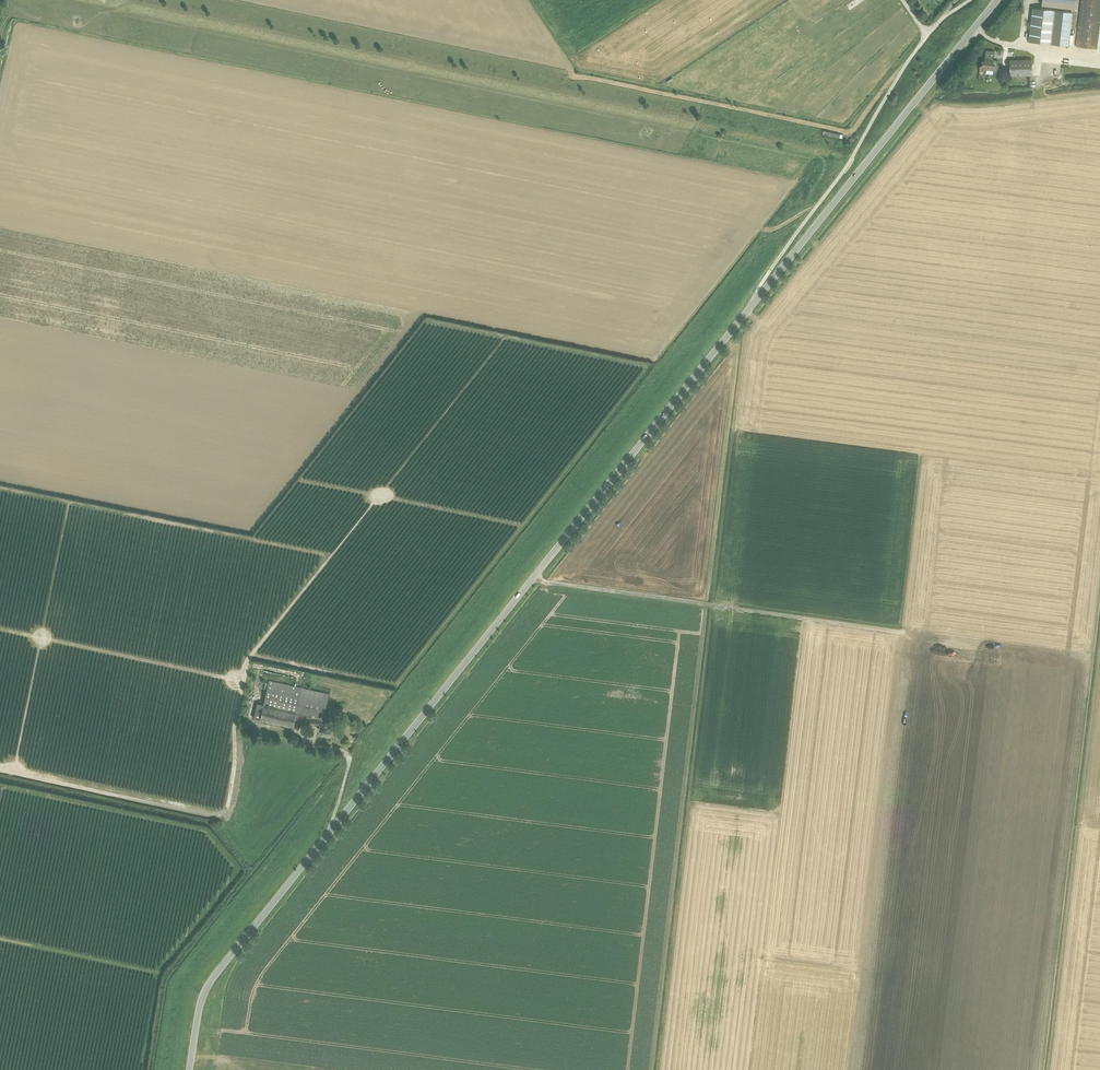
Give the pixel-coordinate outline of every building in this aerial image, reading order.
[(1076,0),(1042,0),(1042,6),(1073,9),(1075,9),(1076,0)] [(1076,46),(1097,49),(1099,26),(1099,0),(1081,0),(1076,46)] [(1033,8),(1029,41),(1069,46),(1073,12),(1033,8)] [(980,66),(980,70),(986,71),(986,73),(993,74),(994,71),(997,72),(998,69),(999,69),(999,65),(998,65),(998,61),(994,60),(994,59),(992,58),(992,57),(994,57),(995,51),(986,50),(985,61),(982,60),(981,66),(980,66)] [(1032,59),(1010,60),(1010,76),(1032,75),(1032,59)] [(322,729),(322,731),(324,732),(324,733),(325,733),(325,734),(326,734),(326,735),(327,735),(328,734),(329,733),(331,724),(322,722),(329,693),(302,687),(269,680),(264,705),(257,703),(254,719),(260,720),(294,727),(295,721),(309,725),(310,722),(321,724),(320,728),(322,729)]
